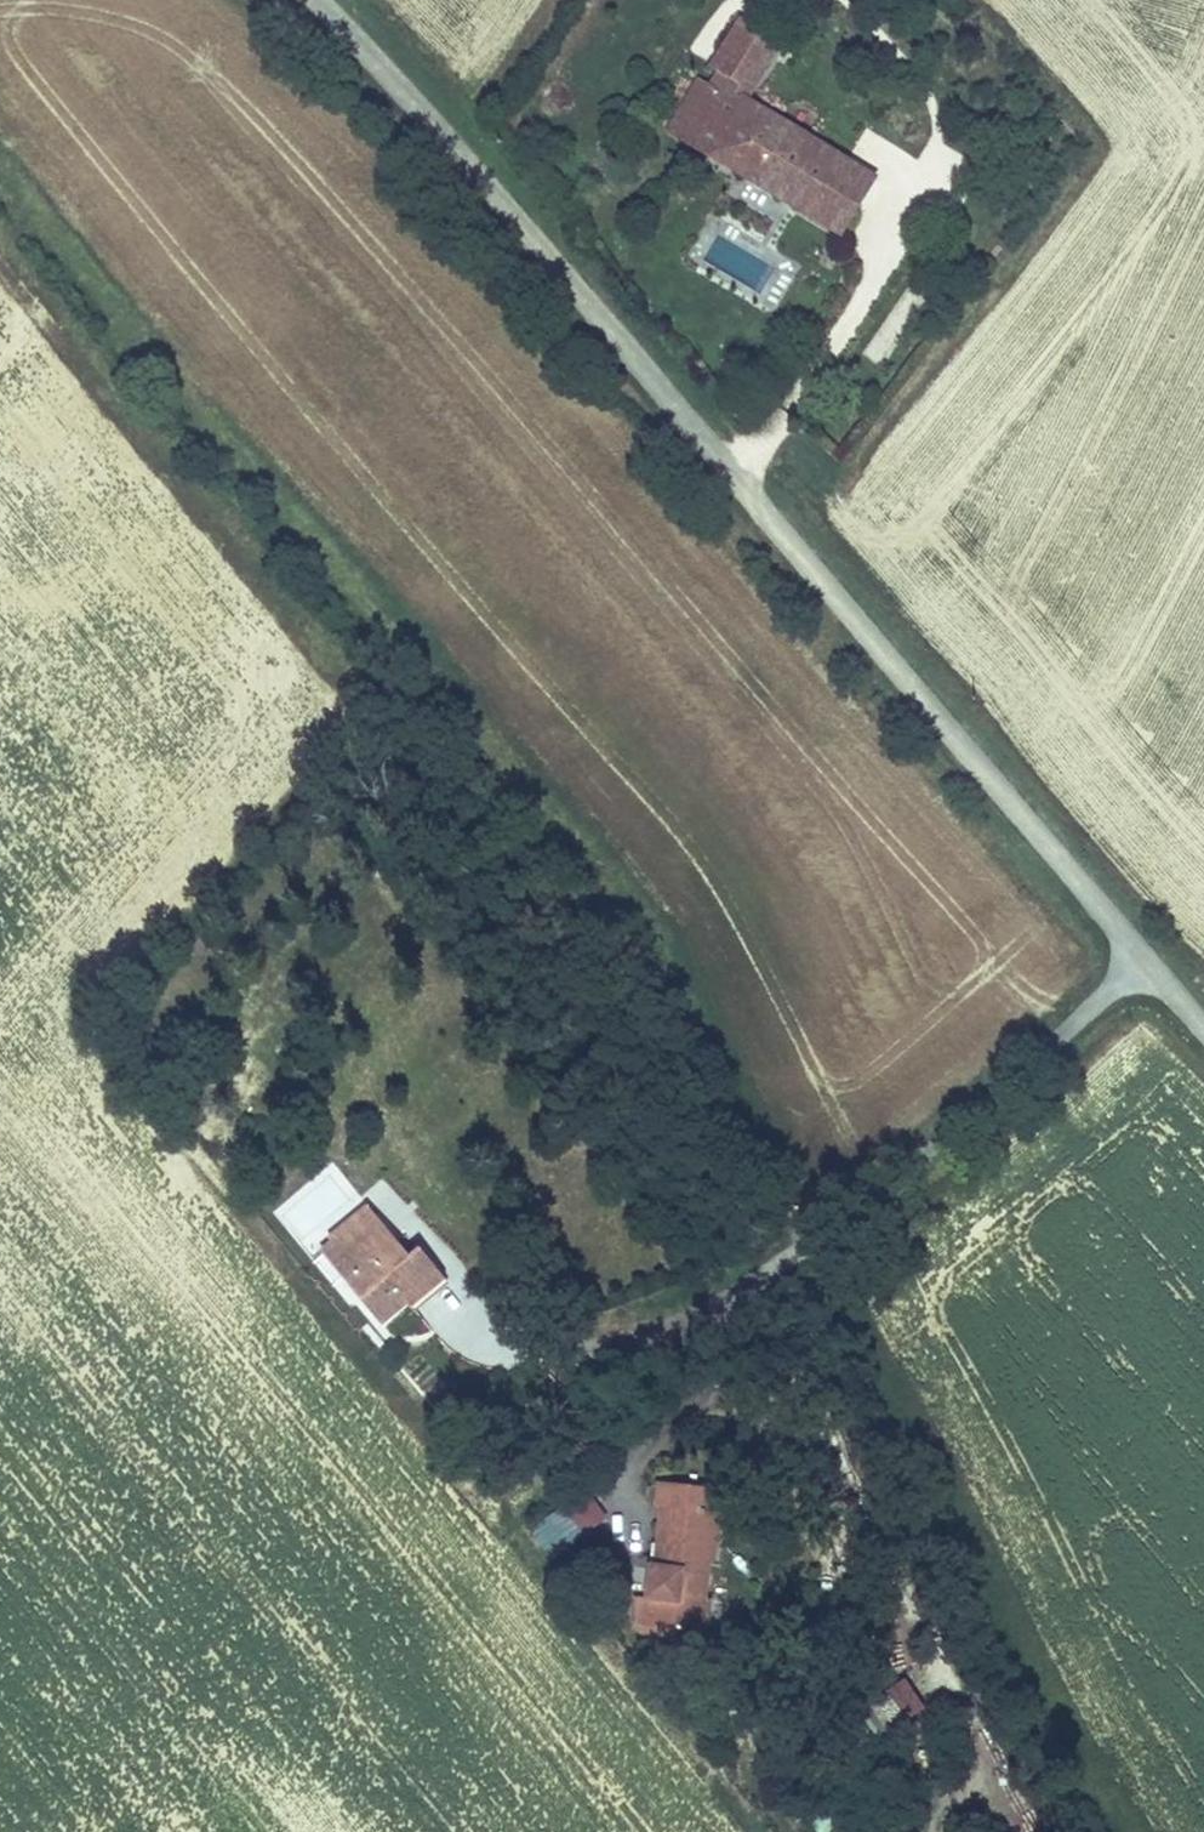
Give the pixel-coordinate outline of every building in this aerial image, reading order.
[(670,128),(790,198),(824,140),(748,97),(777,47),(754,32),(720,91),(699,79),(670,128)] [(880,173),(824,140),(790,198),(846,232),(880,173)] [(412,1301),(415,1305),(450,1275),(423,1243),(413,1252),(369,1201),(329,1235),(332,1239),(321,1247),(369,1303),(386,1323),(400,1312),(412,1301)] [(660,1478),(657,1504),(662,1505),(659,1533),(653,1532),(646,1598),(635,1597),(630,1638),(674,1643),(675,1628),(711,1632),(725,1512),(702,1509),(705,1484),(660,1478)] [(544,1555),(607,1526),(593,1497),(530,1527),(544,1555)]
